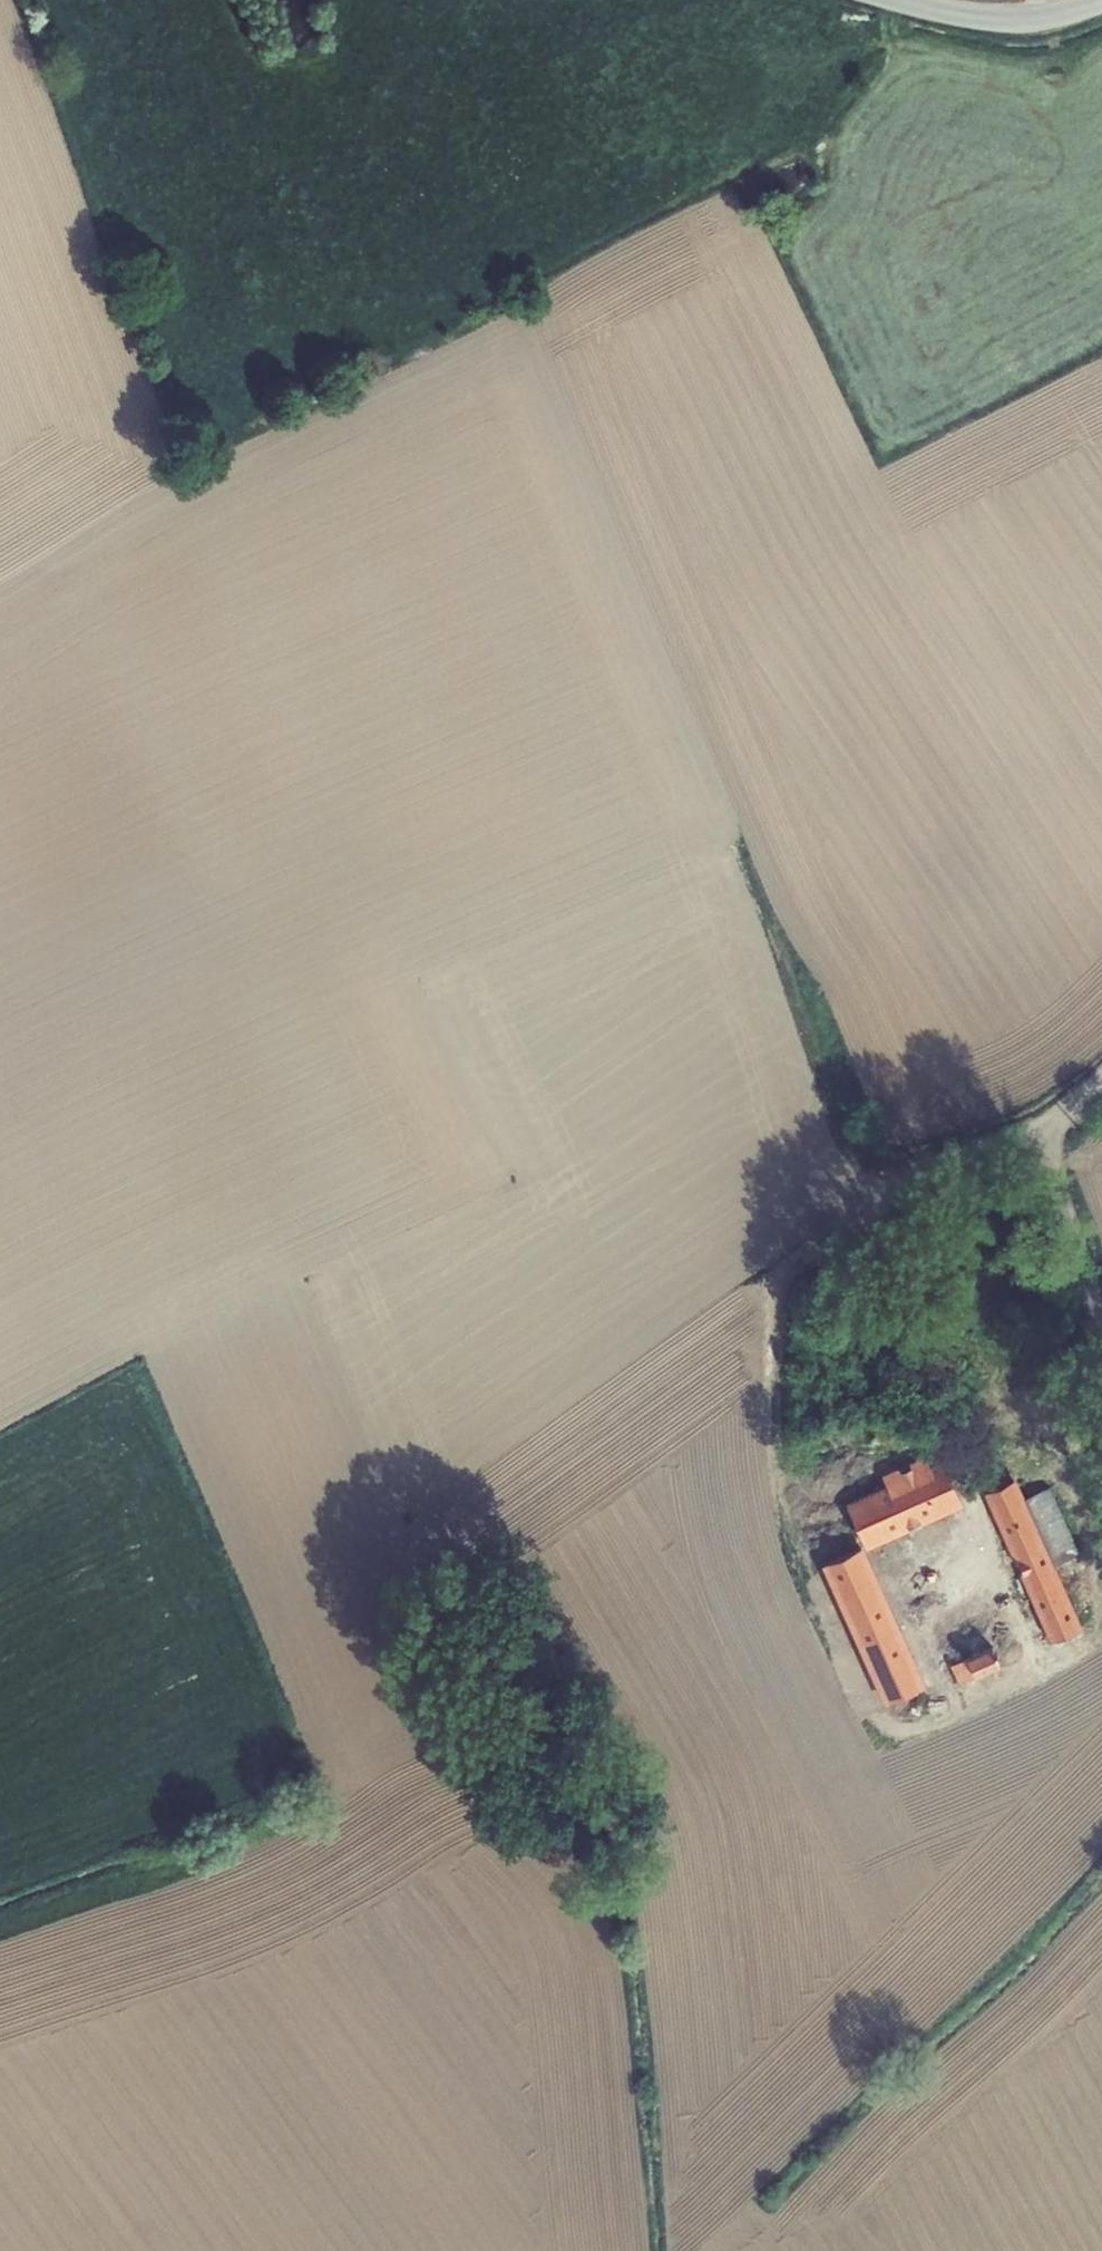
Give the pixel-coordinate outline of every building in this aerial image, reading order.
[(846,1501),(867,1547),(909,1529),(911,1533),(923,1528),(921,1523),(963,1505),(943,1459),(929,1465),(926,1456),(910,1463),(911,1467),(901,1472),(899,1468),(882,1475),(886,1484),(846,1501)] [(1016,1478),(983,1492),(1049,1640),(1083,1625),(1055,1563),(1079,1553),(1050,1486),(1025,1496),(1016,1478)] [(863,1546),(822,1564),(835,1592),(836,1591),(846,1615),(845,1616),(884,1702),(925,1684),(887,1596),(885,1597),(874,1573),(875,1572),(863,1546)] [(950,1665),(956,1683),(976,1676),(1001,1665),(992,1646),(950,1665)]
